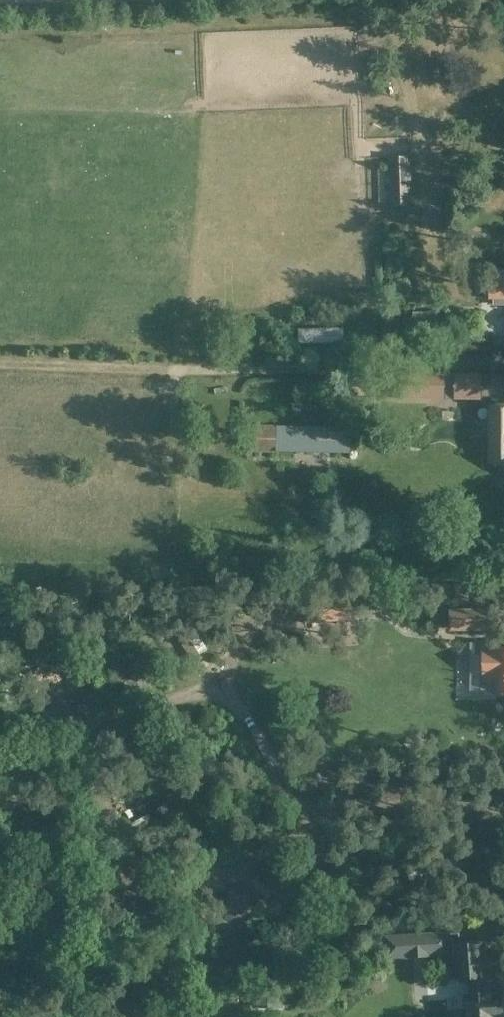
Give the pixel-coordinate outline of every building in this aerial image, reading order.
[(389,157),(390,205),(411,204),(409,156),(389,157)] [(436,337),(436,311),(412,311),(413,320),(404,320),(404,337),(436,337)] [(343,327),(300,328),(300,343),(343,342),(343,327)] [(401,372),(401,397),(444,398),(445,372),(401,372)] [(454,373),(454,398),(481,398),(481,373),(454,373)] [(491,404),(490,462),(503,463),(503,404),(491,404)] [(253,425),(253,449),(263,450),(350,452),(350,427),(332,426),(324,426),(302,426),(294,425),(276,426),(253,425)] [(461,610),(462,628),(491,627),(492,630),(503,630),(503,609),(461,610)] [(476,641),(476,652),(483,652),(483,685),(498,685),(498,691),(503,691),(503,641),(476,641)] [(449,951),(448,932),(387,937),(388,955),(409,954),(410,955),(428,954),(428,952),(449,951)] [(498,951),(483,952),(482,940),(478,940),(478,942),(454,944),(457,978),(473,977),(475,997),(466,997),(468,1016),(494,1016),(503,1015),(498,951)]
